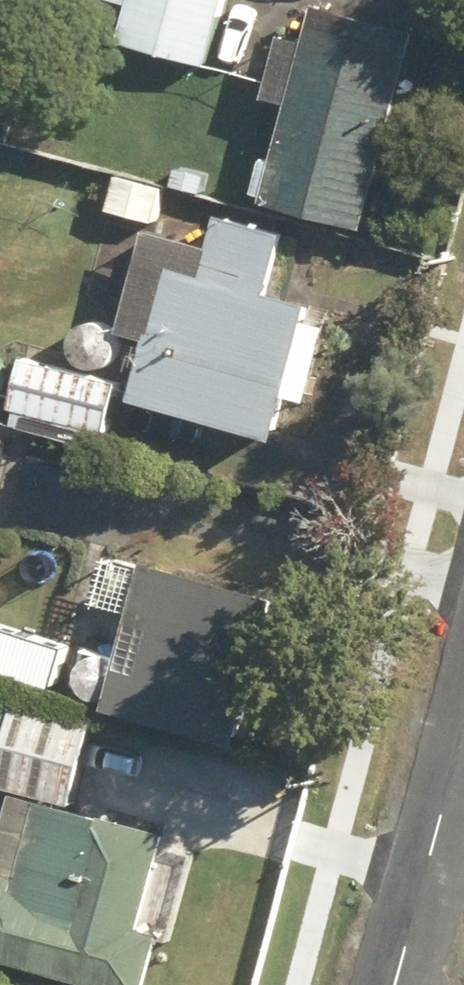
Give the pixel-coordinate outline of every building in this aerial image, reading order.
[(139,3),(128,41),(214,64),(231,0),(127,0),(139,3)] [(276,95),(301,102),(285,160),(274,157),(264,194),(375,224),(427,31),(328,4),(318,39),(293,32),(276,95)] [(180,169),(177,184),(206,191),(210,176),(180,169)] [(200,197),(167,191),(162,213),(196,219),(200,197)] [(144,395),(290,438),(305,386),(319,390),(337,328),(318,322),(325,298),(283,285),(299,230),(236,212),(225,250),(161,231),(133,330),(160,338),(144,395)] [(91,368),(99,367),(106,364),(111,358),(115,351),(115,343),(113,335),(109,328),(102,324),(95,321),(87,322),(80,324),(74,329),(70,335),(68,343),(69,350),(72,357),(77,363),(83,367),(91,368)] [(29,357),(16,405),(112,431),(124,383),(29,357)] [(18,433),(0,428),(0,496),(18,433)] [(159,556),(118,705),(253,742),(293,593),(159,556)] [(94,702),(102,701),(109,697),(115,692),(118,684),(118,676),(116,669),(112,662),(105,657),(98,655),(90,656),(83,658),(77,663),(73,669),(71,676),(72,684),(75,691),(80,697),(86,700),(94,702)] [(8,957),(112,984),(159,984),(173,933),(152,928),(178,833),(78,806),(101,722),(0,695),(0,784),(51,797),(8,957)]
